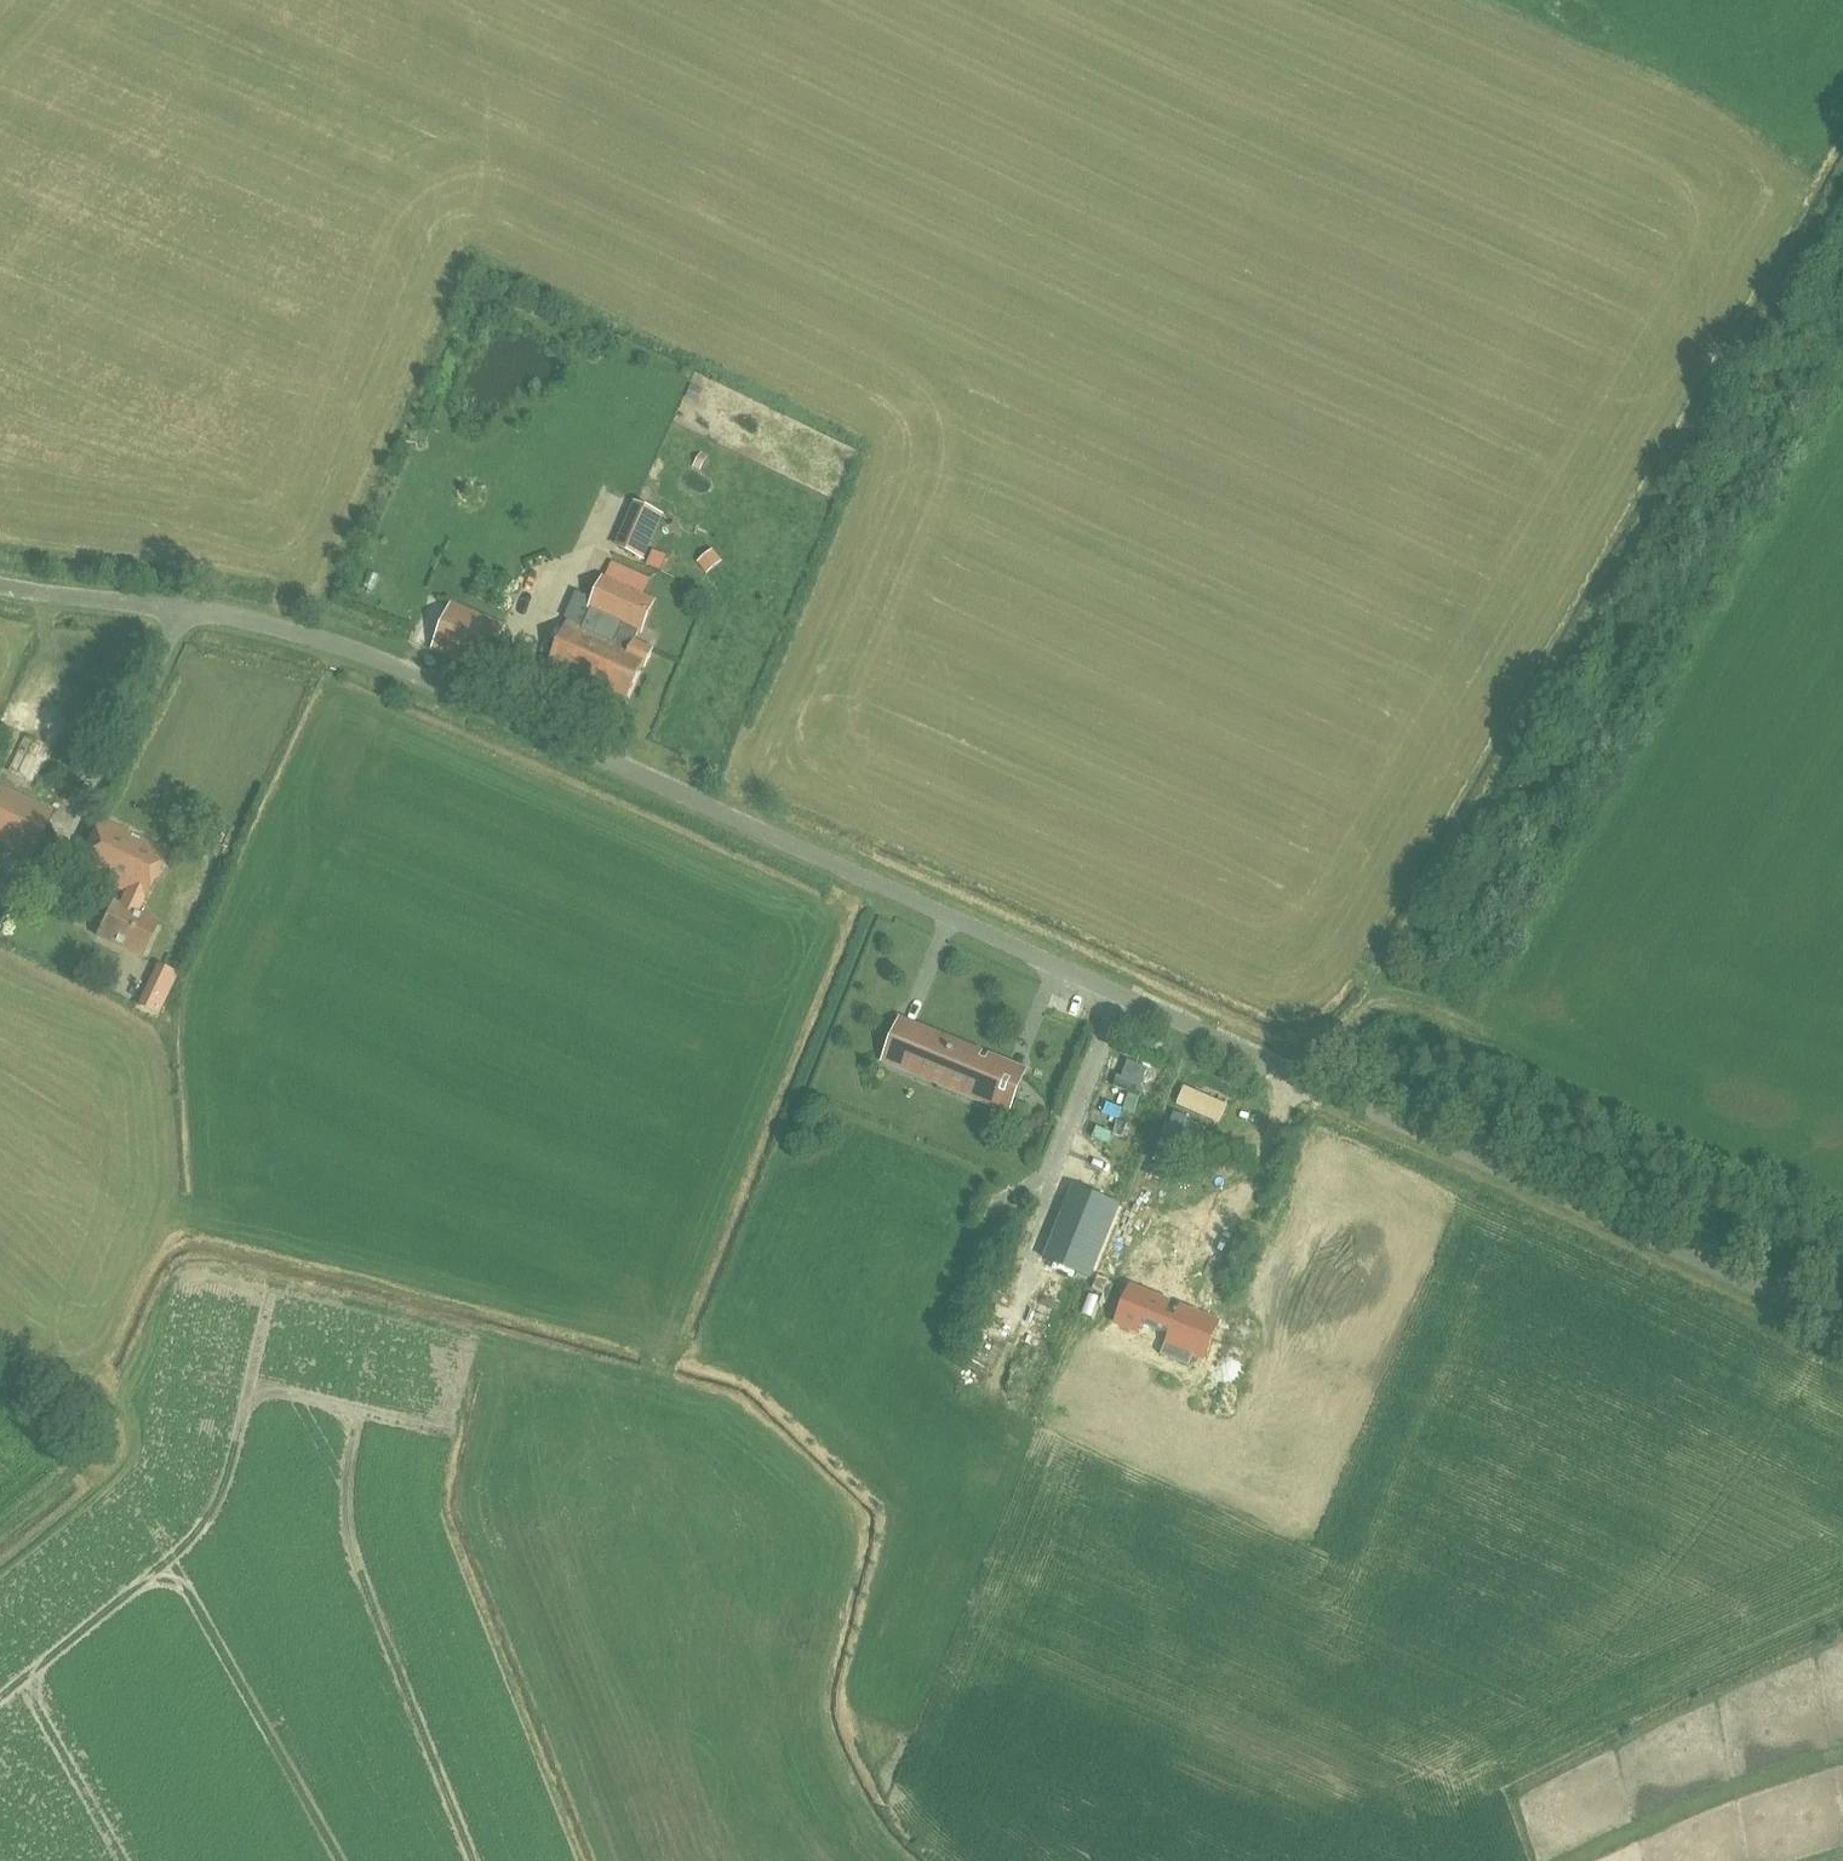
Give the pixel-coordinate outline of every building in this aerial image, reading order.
[(569,620),(548,668),(581,682),(581,683),(625,703),(642,665),(646,667),(654,649),(634,641),(638,631),(641,632),(655,600),(604,577),(590,609),(591,610),(584,626),(582,626),(569,620)] [(506,626),(453,603),(433,650),(486,673),(506,626)] [(0,791),(0,844),(31,859),(54,812),(2,786),(1,789),(0,791)] [(167,851),(101,820),(78,868),(127,892),(120,906),(113,902),(97,936),(141,957),(157,923),(136,913),(142,899),(143,900),(167,851)] [(15,891),(2,885),(0,891),(0,924),(15,891)] [(176,974),(158,966),(140,1005),(157,1013),(176,974)] [(892,1033),(888,1044),(904,1051),(900,1061),(941,1077),(939,1083),(964,1093),(966,1088),(994,1099),(998,1089),(1017,1097),(1022,1087),(1003,1079),(1009,1063),(956,1042),(915,1025),(909,1040),(892,1033)] [(1090,1277),(1119,1205),(1074,1186),(1045,1259),(1090,1277)] [(1132,1288),(1118,1323),(1119,1324),(1139,1332),(1142,1325),(1169,1336),(1161,1355),(1162,1356),(1163,1353),(1186,1363),(1190,1353),(1203,1358),(1218,1323),(1181,1307),(1178,1314),(1168,1309),(1170,1303),(1132,1288)]
